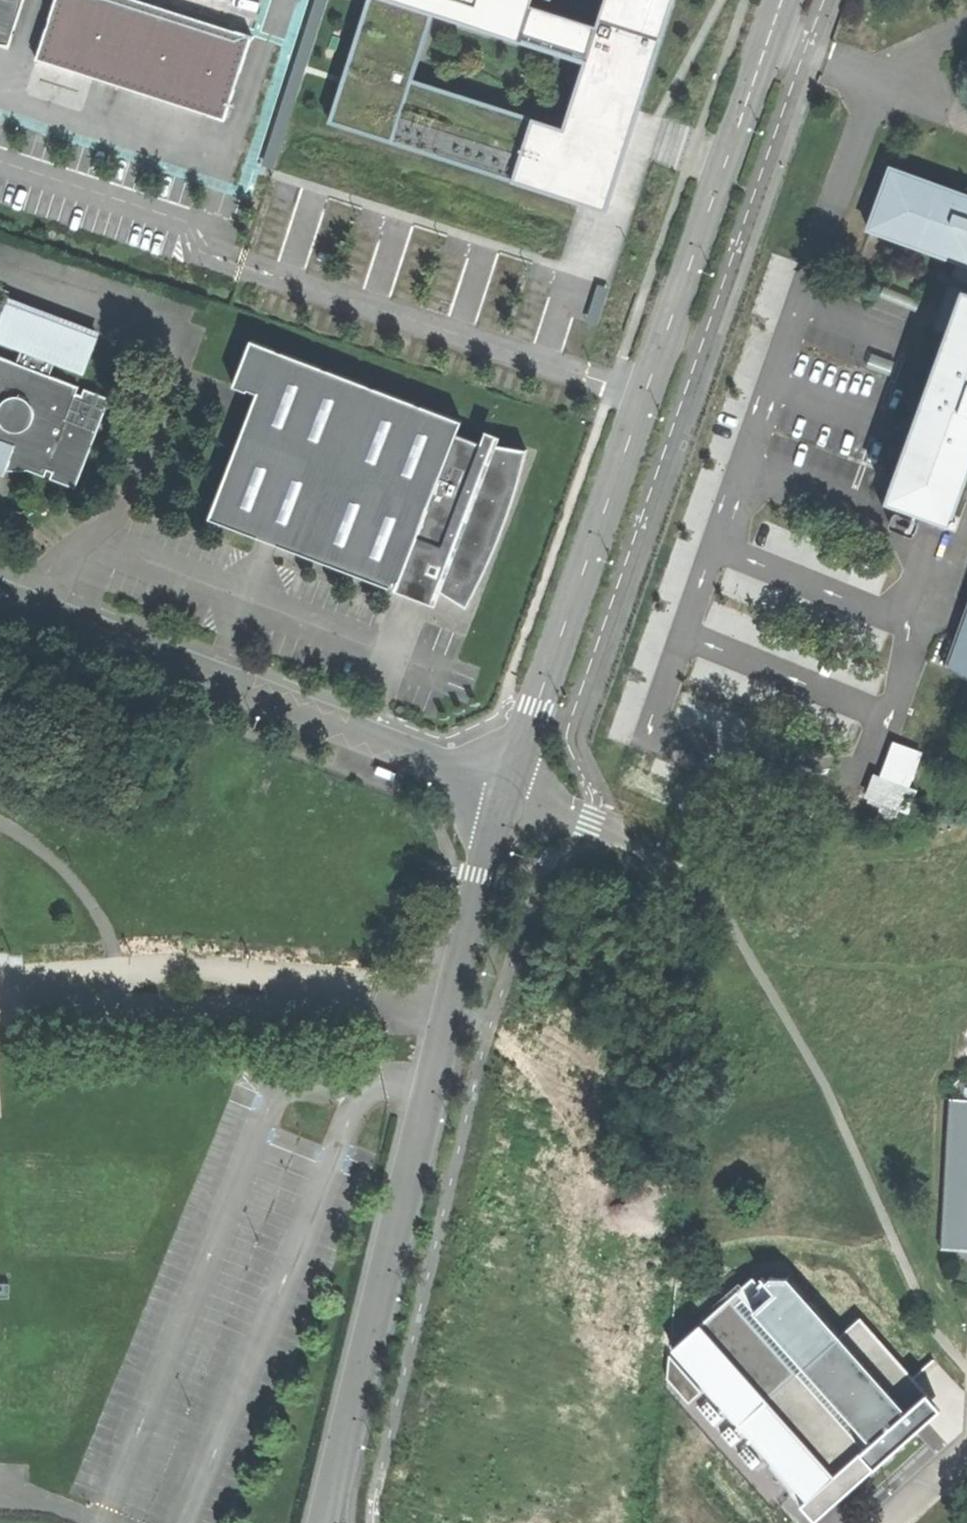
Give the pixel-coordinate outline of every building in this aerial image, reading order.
[(33,0),(0,0),(0,31),(22,38),(33,0)] [(232,124),(259,38),(142,0),(63,0),(43,62),(232,124)] [(602,209),(645,62),(666,0),(361,0),(324,119),(602,209)] [(873,224),(961,257),(966,259),(966,188),(894,162),(873,224)] [(961,257),(936,326),(952,332),(940,365),(943,366),(934,392),(931,391),(918,428),(893,496),(955,519),(966,487),(966,259),(961,257)] [(7,461),(4,469),(26,468),(43,475),(45,468),(52,471),(49,477),(74,487),(109,397),(83,387),(81,394),(76,392),(78,385),(49,374),(53,362),(83,374),(96,337),(5,301),(0,313),(0,342),(20,349),(15,361),(0,355),(0,458),(7,461)] [(255,394),(208,518),(274,543),(396,590),(404,569),(437,581),(435,587),(466,606),(489,559),(501,532),(514,492),(525,449),(491,442),(490,446),(457,432),(461,419),(249,339),(232,385),(255,394)] [(955,683),(966,686),(966,641),(955,683)] [(911,812),(930,750),(893,739),(875,801),(911,812)] [(966,1100),(951,1099),(942,1250),(963,1251),(966,1251),(966,1100)] [(769,1276),(759,1285),(750,1276),(669,1353),(702,1391),(813,1522),(895,1447),(939,1408),(925,1393),(861,1316),(843,1337),(789,1278),(769,1276)] [(690,1403),(702,1391),(669,1353),(667,1378),(690,1403)]
